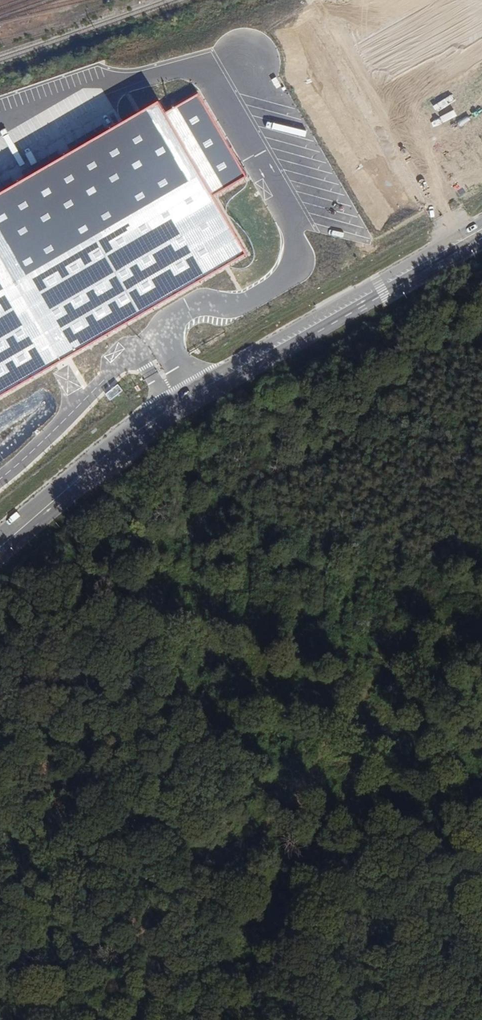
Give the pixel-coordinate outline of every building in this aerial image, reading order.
[(246,254),(212,193),(246,173),(197,91),(163,109),(157,100),(140,110),(136,113),(122,120),(0,191),(0,397),(246,254)] [(473,97),(481,119),(481,94),(473,97)] [(117,383),(105,393),(110,399),(122,390),(117,383)]
